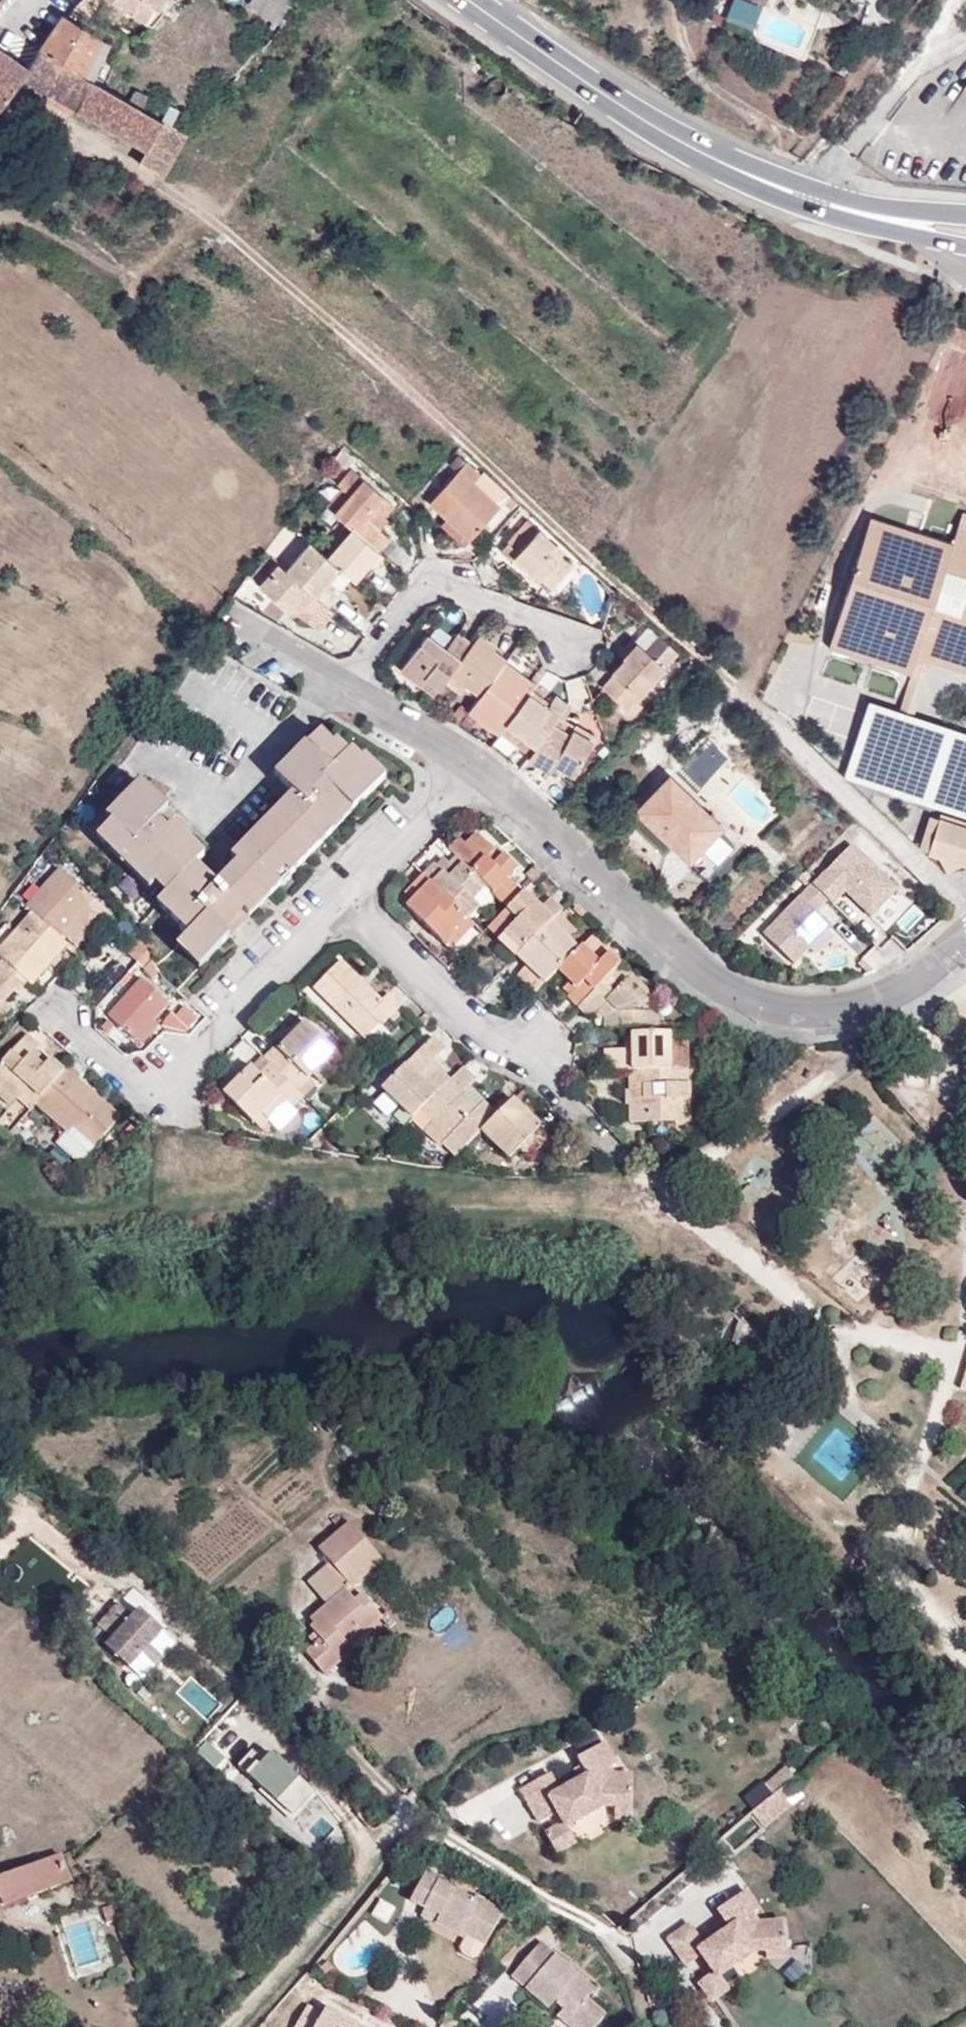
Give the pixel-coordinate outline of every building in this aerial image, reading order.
[(74,7),(89,17),(100,0),(80,0),(74,7)] [(161,12),(154,7),(146,0),(117,0),(133,10),(131,12),(152,26),(161,12)] [(289,0),(251,0),(249,3),(274,20),(288,2),(289,0)] [(66,15),(43,51),(84,74),(103,38),(66,15)] [(103,38),(84,74),(92,79),(111,43),(103,38)] [(79,112),(83,107),(97,82),(92,79),(84,74),(43,51),(29,73),(27,74),(52,88),(49,94),(54,97),(57,92),(78,104),(75,110),(79,112)] [(27,74),(29,73),(0,52),(0,110),(27,74)] [(144,161),(165,175),(189,136),(142,108),(127,98),(108,87),(97,82),(83,107),(151,148),(144,161)] [(127,98),(142,108),(148,97),(133,88),(127,98)] [(428,501),(445,518),(469,538),(500,505),(474,482),(480,475),(458,453),(447,464),(454,472),(428,501)] [(483,471),(480,475),(474,482),(500,505),(509,495),(483,471)] [(362,478),(344,498),(333,510),(338,516),(341,518),(350,526),(378,550),(388,538),(380,530),(374,524),(382,515),(392,505),(362,478)] [(337,491),(324,504),(327,506),(333,510),(344,498),(337,491)] [(333,510),(327,506),(320,514),(331,524),(338,516),(333,510)] [(388,520),(382,515),(374,524),(380,530),(388,520)] [(556,543),(528,516),(499,547),(509,558),(513,554),(531,573),(535,569),(552,585),(571,564),(554,546),(556,543)] [(960,542),(875,516),(837,640),(918,665),(903,706),(914,709),(929,659),(965,670),(965,524),(960,542)] [(341,518),(316,547),(326,555),(350,526),(341,518)] [(469,538),(445,518),(440,524),(463,544),(469,538)] [(341,569),(355,581),(379,552),(378,550),(350,526),(326,555),(341,569)] [(317,599),(325,605),(337,594),(327,584),(341,569),(326,555),(316,547),(310,541),(286,570),(317,599)] [(277,563),(269,556),(251,577),(259,584),(277,563)] [(286,570),(277,563),(259,584),(290,611),(293,607),(307,620),(314,612),(308,608),(317,599),(286,570)] [(425,678),(438,688),(444,681),(449,673),(472,643),(458,631),(446,647),(427,632),(399,670),(420,685),(425,678)] [(477,638),(493,649),(498,644),(481,632),(477,638)] [(684,657),(664,639),(649,654),(631,636),(617,651),(623,657),(609,672),(611,675),(601,686),(626,709),(664,667),(684,657)] [(479,696),(504,663),(506,660),(493,649),(477,638),(472,643),(449,673),(466,684),(479,696)] [(528,693),(534,685),(504,663),(479,696),(468,710),(498,733),(499,732),(505,725),(528,693)] [(460,694),(466,684),(449,673),(444,681),(460,694)] [(420,685),(433,695),(438,688),(425,678),(420,685)] [(557,718),(562,712),(552,704),(548,709),(528,693),(505,725),(535,747),(557,718)] [(903,706),(872,695),(847,771),(965,811),(965,726),(914,709),(903,706)] [(562,712),(567,703),(559,697),(552,704),(562,712)] [(460,704),(448,718),(458,724),(468,710),(460,704)] [(529,755),(526,759),(551,772),(555,765),(573,775),(596,735),(575,722),(572,727),(557,718),(535,747),(529,755)] [(505,725),(499,732),(529,755),(535,747),(505,725)] [(178,818),(141,781),(105,817),(110,823),(96,838),(158,900),(156,902),(186,934),(177,944),(199,968),(385,778),(364,756),(361,759),(351,749),(347,753),(336,741),(333,744),(321,732),(308,744),(306,742),(274,774),(291,792),(230,856),(236,863),(217,884),(196,863),(205,855),(173,823),(178,818)] [(555,765),(551,772),(569,782),(573,775),(555,765)] [(715,826),(670,781),(641,811),(686,856),(715,826)] [(932,812),(921,841),(935,854),(940,852),(950,869),(964,861),(965,862),(965,817),(943,809),(942,815),(932,812)] [(508,908),(522,893),(508,879),(518,869),(503,854),(493,864),(485,856),(492,848),(476,833),(465,843),(459,837),(448,848),(455,856),(462,862),(486,886),(508,908)] [(913,900),(854,842),(766,931),(795,960),(832,923),(818,909),(832,895),(835,898),(848,885),(888,925),(913,900)] [(462,862),(455,856),(449,861),(443,856),(436,864),(448,875),(462,862)] [(433,861),(422,873),(460,911),(468,919),(480,908),(472,899),(486,886),(462,862),(448,875),(436,864),(433,861)] [(25,906),(31,911),(61,936),(70,926),(94,900),(59,869),(48,881),(37,892),(25,906)] [(460,911),(422,873),(403,892),(410,900),(405,905),(435,935),(460,911)] [(33,888),(37,892),(48,881),(44,876),(33,888)] [(558,915),(563,910),(550,897),(540,905),(525,890),(522,893),(508,908),(505,910),(516,921),(497,939),(516,958),(549,925),(558,915)] [(94,900),(70,926),(78,932),(101,907),(94,900)] [(0,946),(0,959),(29,985),(31,987),(68,944),(61,936),(31,911),(0,946)] [(460,911),(435,935),(443,943),(468,919),(460,911)] [(575,931),(558,915),(549,925),(565,939),(575,931)] [(549,925),(516,958),(530,971),(544,986),(558,972),(576,952),(565,939),(549,925)] [(607,953),(591,938),(582,946),(599,961),(607,953)] [(578,1010),(621,967),(607,953),(599,961),(582,946),(576,952),(558,972),(567,981),(575,989),(568,995),(566,998),(578,1010)] [(0,959),(0,1022),(11,1010),(3,1003),(16,990),(20,995),(29,985),(0,959)] [(313,987),(345,1019),(372,990),(342,960),(313,987)] [(603,1030),(659,1029),(659,1010),(657,1010),(649,1010),(647,998),(627,981),(634,973),(623,965),(621,967),(578,1010),(589,1020),(597,1013),(603,1020),(603,1030)] [(521,979),(535,994),(544,986),(530,971),(521,979)] [(649,1010),(657,1010),(657,996),(634,973),(627,981),(647,998),(649,1010)] [(108,1014),(135,1037),(151,1020),(166,1003),(142,978),(108,1014)] [(561,988),(568,995),(575,989),(567,981),(561,988)] [(372,990),(345,1019),(363,1037),(381,1020),(384,1023),(402,1006),(390,993),(383,1000),(372,990)] [(172,1004),(166,1024),(192,1032),(198,1012),(172,1004)] [(151,1020),(135,1037),(142,1044),(159,1026),(151,1020)] [(274,1045),(263,1057),(269,1063),(298,1091),(309,1080),(336,1052),(305,1022),(278,1049),(274,1045)] [(65,1071),(51,1058),(48,1060),(44,1064),(32,1054),(36,1050),(40,1045),(29,1034),(0,1067),(0,1096),(11,1106),(17,1098),(27,1088),(39,1100),(65,1071)] [(603,1050),(603,1071),(629,1070),(672,1070),(671,1034),(631,1034),(630,1050),(623,1049),(603,1050)] [(622,1034),(623,1049),(630,1050),(631,1034),(622,1034)] [(399,1109),(409,1118),(420,1108),(448,1078),(433,1062),(445,1049),(432,1036),(380,1089),(399,1109)] [(48,1060),(36,1050),(32,1054),(44,1064),(48,1060)] [(294,1108),(304,1097),(298,1091),(269,1063),(258,1073),(250,1065),(230,1086),(242,1100),(236,1106),(254,1124),(263,1115),(269,1121),(287,1102),(294,1108)] [(442,1143),(455,1156),(480,1131),(508,1102),(503,1097),(491,1108),(483,1100),(477,1106),(462,1091),(469,1085),(476,1078),(462,1065),(448,1078),(420,1108),(433,1121),(423,1131),(438,1146),(442,1143)] [(120,1116),(67,1069),(65,1071),(39,1100),(35,1105),(69,1134),(75,1128),(95,1145),(120,1116)] [(688,1083),(688,1070),(672,1070),(629,1070),(629,1122),(690,1121),(691,1083),(688,1083)] [(298,1091),(304,1097),(315,1086),(309,1080),(298,1091)] [(483,1100),(469,1085),(462,1091),(477,1106),(483,1100)] [(242,1100),(230,1086),(223,1093),(236,1106),(242,1100)] [(17,1098),(30,1111),(35,1105),(39,1100),(27,1088),(17,1098)] [(392,1116),(399,1109),(380,1089),(373,1097),(392,1116)] [(541,1125),(513,1098),(508,1102),(480,1131),(508,1160),(520,1149),(530,1159),(550,1138),(540,1127),(541,1125)] [(275,1127),(294,1108),(287,1102),(269,1121),(275,1127)] [(420,1108),(409,1118),(423,1131),(433,1121),(420,1108)] [(89,1152),(95,1145),(75,1128),(69,1134),(89,1152)] [(345,1590),(382,1559),(350,1522),(319,1549),(330,1562),(307,1582),(327,1605),(345,1590)] [(327,1605),(311,1619),(314,1624),(310,1628),(320,1639),(306,1652),(326,1677),(340,1664),(355,1651),(350,1645),(381,1617),(361,1593),(354,1600),(345,1590),(327,1605)] [(106,1648),(132,1672),(168,1634),(142,1610),(106,1648)] [(399,1622),(389,1610),(383,1616),(392,1628),(399,1622)] [(355,1651),(340,1664),(345,1669),(359,1657),(355,1651)] [(562,1791),(552,1774),(518,1792),(538,1828),(557,1818),(561,1825),(544,1835),(557,1859),(579,1847),(571,1831),(607,1811),(615,1825),(633,1823),(633,1778),(615,1777),(612,1772),(620,1768),(607,1744),(577,1761),(586,1777),(562,1791)] [(293,1818),(314,1794),(271,1754),(265,1761),(253,1750),(237,1767),(293,1818)] [(782,1807),(773,1796),(751,1815),(761,1827),(782,1807)] [(61,1855),(0,1879),(0,1915),(1,1914),(0,1912),(3,1909),(71,1882),(61,1855)] [(461,1931),(467,1935),(486,1945),(504,1912),(479,1898),(477,1903),(427,1876),(413,1902),(426,1910),(441,1918),(438,1925),(459,1936),(461,1931)] [(786,1922),(761,1924),(756,1917),(762,1913),(749,1893),(716,1915),(728,1931),(706,1946),(691,1924),(665,1942),(685,1970),(700,1960),(711,1976),(697,1986),(712,2008),(732,1994),(723,1981),(758,1956),(766,1956),(766,1965),(789,1964),(786,1922)] [(441,1918),(426,1910),(422,1917),(438,1925),(441,1918)] [(465,1939),(467,1935),(461,1931),(459,1936),(465,1939)] [(584,2026),(596,2026),(606,2015),(589,1999),(596,1990),(543,1943),(513,1977),(549,2009),(556,2002),(565,2010),(584,2026)] [(326,2009),(322,2016),(307,2007),(296,2026),(357,2026),(326,2009)] [(565,2010),(558,2017),(570,2026),(584,2026),(565,2010)]
